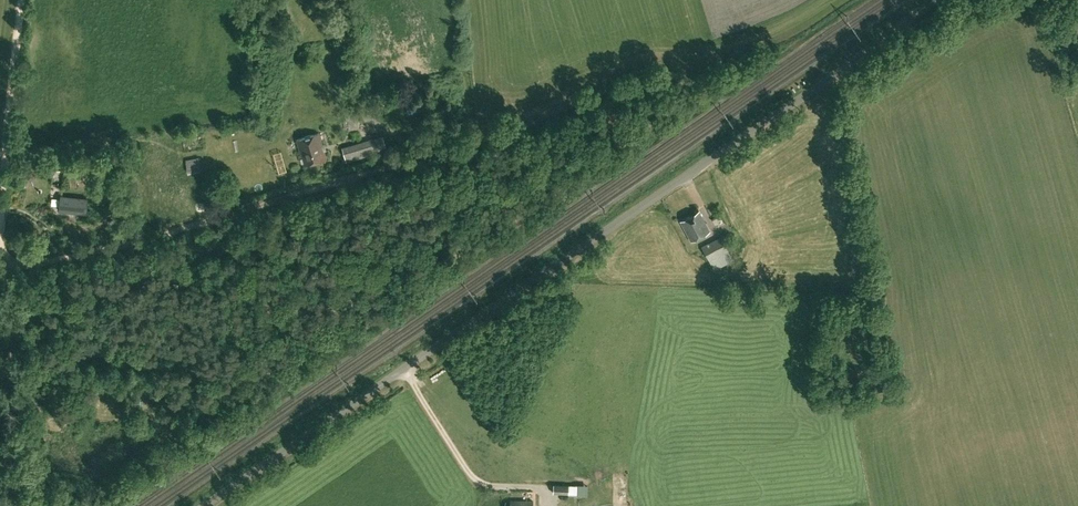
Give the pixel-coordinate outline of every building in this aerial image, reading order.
[(361,129),(353,131),(354,138),(363,135),(361,129)] [(326,158),(319,133),(296,139),(304,165),(326,158)] [(347,161),(378,152),(378,151),(381,150),(378,138),(374,139),(374,138),(343,147),(347,161)] [(202,170),(199,157),(186,160),(188,172),(202,170)] [(74,163),(68,163),(68,168),(70,186),(77,185),(74,167),(74,163)] [(60,195),(59,211),(86,214),(88,198),(60,195)] [(710,231),(699,211),(680,221),(691,241),(710,231)] [(722,236),(702,247),(710,261),(729,250),(722,236)] [(554,484),(553,494),(569,494),(578,494),(578,495),(587,495),(587,485),(578,484),(578,485),(569,485),(570,485),(554,484)]
